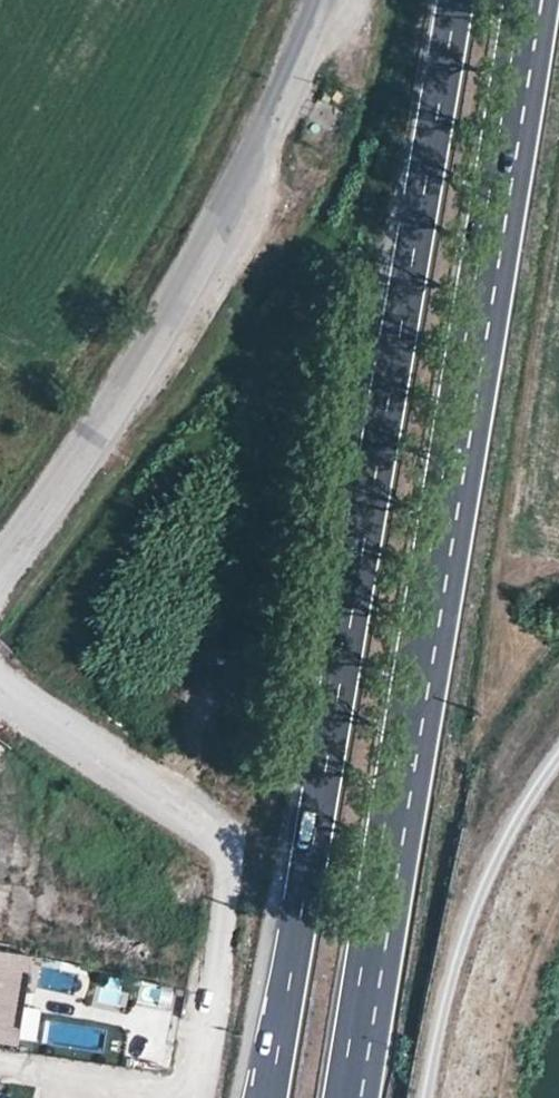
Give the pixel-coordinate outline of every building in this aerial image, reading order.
[(11,1043),(26,954),(0,950),(0,1041),(11,1043)] [(125,984),(99,980),(95,1000),(121,1005),(125,984)] [(20,1041),(37,1042),(41,1009),(24,1007),(20,1041)]
